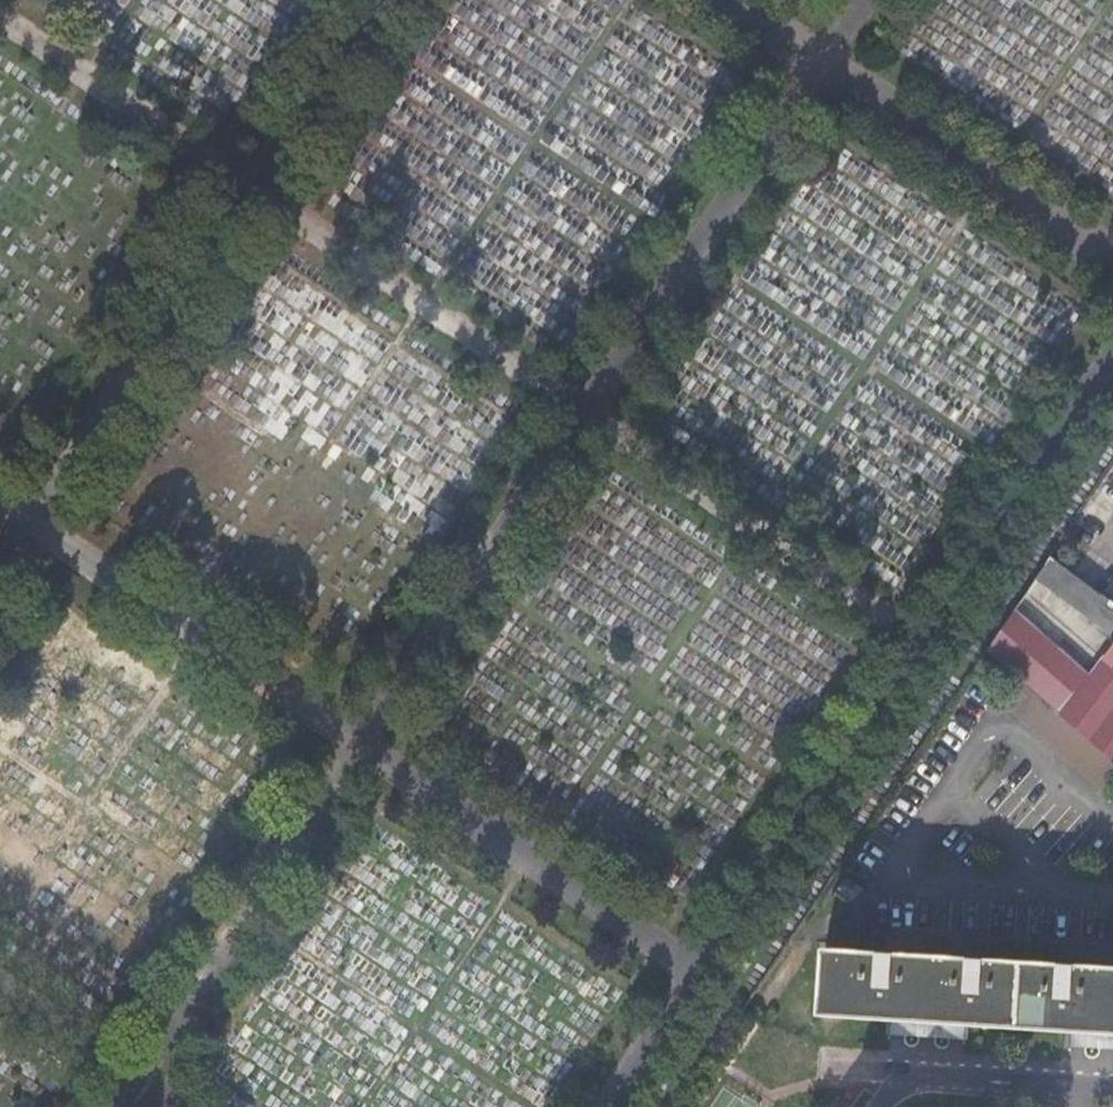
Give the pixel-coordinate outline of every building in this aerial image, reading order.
[(366,378),(395,333),(289,266),(280,279),(356,328),(346,345),(367,358),(358,372),(366,378)] [(1037,578),(1112,636),(1112,603),(1072,572),(1051,556),(1037,578)] [(1019,678),(1063,716),(1092,677),(1014,611),(988,650),(1019,678)] [(1063,716),(1112,759),(1112,664),(1107,659),(1092,677),(1063,716)] [(1019,678),(1000,700),(1108,794),(1112,789),(1112,759),(1063,716),(1019,678)] [(1112,1034),(1112,967),(828,947),(823,1014),(894,1019),(968,1024),(1072,1031),(1112,1034)] [(968,1024),(894,1019),(893,1033),(907,1034),(946,1037),(967,1038),(968,1024)] [(1072,1031),(1071,1045),(1086,1046),(1112,1048),(1112,1034),(1072,1031)]
